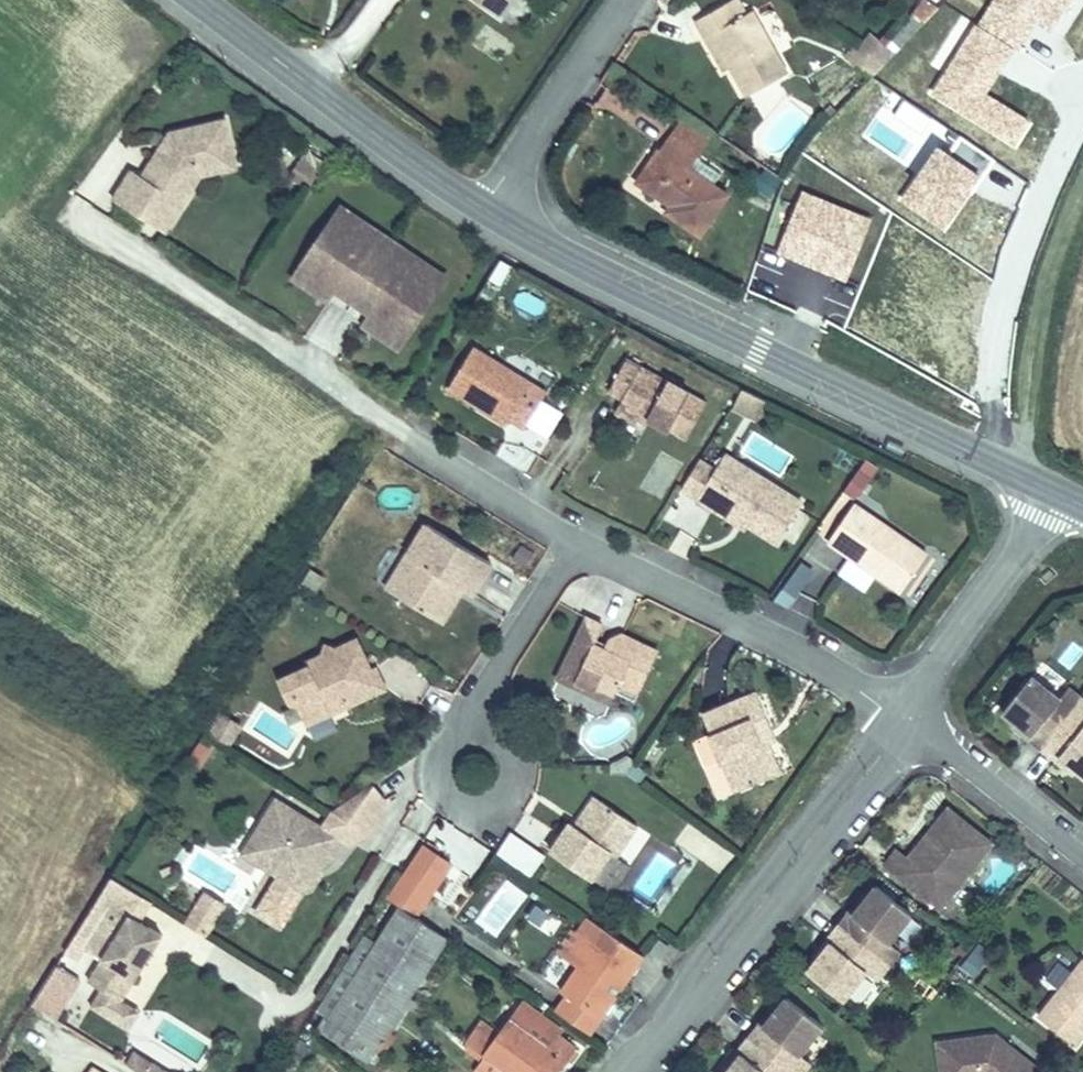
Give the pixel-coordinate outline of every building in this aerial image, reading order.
[(511,0),(476,0),(499,16),(511,0)] [(738,0),(732,0),(728,3),(737,19),(746,14),(738,0)] [(930,3),(926,0),(923,0),(914,14),(920,18),(930,3)] [(1082,149),(1082,133),(1064,124),(1079,93),(1082,95),(1082,0),(1012,0),(988,49),(1032,70),(958,224),(1005,247),(1008,242),(1035,255),(1063,197),(1060,196),(1082,149)] [(786,73),(752,11),(746,14),(737,19),(728,3),(696,20),(706,38),(713,34),(731,66),(747,95),(786,73)] [(925,21),(938,8),(930,3),(920,18),(925,21)] [(731,66),(713,34),(706,38),(725,70),(731,66)] [(883,65),(895,52),(874,38),(864,52),(883,65)] [(809,79),(790,85),(801,118),(820,112),(809,79)] [(711,137),(681,118),(669,135),(698,155),(711,137)] [(113,200),(148,222),(166,193),(183,204),(200,176),(236,167),(225,120),(169,133),(142,176),(132,170),(113,200)] [(937,141),(966,155),(973,141),(944,127),(937,141)] [(713,185),(689,169),(697,157),(698,155),(669,135),(638,182),(672,205),(667,212),(700,234),(727,195),(713,185)] [(842,217),(873,168),(828,140),(796,189),(842,217)] [(293,167),(310,181),(323,163),(306,150),(293,167)] [(720,174),(697,157),(689,169),(713,185),(720,174)] [(183,204),(166,193),(148,222),(165,233),(183,204)] [(320,259),(303,284),(329,301),(336,290),(344,279),(348,283),(355,272),(367,281),(393,243),(341,207),(311,253),(320,259)] [(393,243),(367,281),(380,289),(373,299),(377,302),(369,313),(363,323),(388,341),(405,316),(414,322),(445,277),(393,243)] [(320,259),(311,253),(294,277),(303,284),(320,259)] [(789,308),(801,282),(757,262),(748,290),(789,308)] [(336,290),(353,302),(367,281),(355,272),(348,283),(344,279),(336,290)] [(380,289),(367,281),(353,302),(369,313),(377,302),(373,299),(380,289)] [(901,362),(916,336),(841,295),(827,321),(901,362)] [(414,322),(405,316),(388,341),(398,347),(414,322)] [(547,392),(473,347),(448,389),(507,425),(510,419),(525,427),(547,392)] [(707,402),(627,358),(608,392),(622,399),(620,403),(641,414),(686,440),(707,402)] [(738,397),(733,407),(756,418),(766,400),(743,389),(738,397)] [(641,414),(620,403),(615,413),(636,424),(641,414)] [(740,463),(725,454),(716,468),(731,478),(740,463)] [(661,496),(674,463),(656,456),(642,489),(661,496)] [(731,478),(716,468),(697,500),(713,510),(716,505),(748,525),(777,542),(802,503),(740,463),(731,478)] [(867,476),(858,470),(850,481),(857,486),(859,488),(867,476)] [(850,481),(844,490),(852,494),(857,486),(850,481)] [(927,553),(854,504),(829,542),(902,591),(927,553)] [(748,525),(716,505),(713,510),(745,530),(748,525)] [(408,577),(397,595),(441,622),(456,598),(450,594),(456,585),(462,588),(473,595),(491,564),(485,560),(427,524),(398,571),(408,577)] [(785,610),(813,573),(801,563),(772,600),(785,610)] [(325,577),(311,569),(302,583),(317,592),(325,577)] [(408,577),(398,571),(387,589),(397,595),(408,577)] [(462,588),(456,585),(450,594),(456,598),(462,588)] [(603,626),(587,618),(558,678),(594,695),(598,685),(615,693),(620,684),(639,693),(658,652),(622,635),(607,641),(603,649),(594,645),(603,626)] [(335,648),(326,644),(323,653),(307,660),(309,665),(279,679),(290,702),(299,705),(308,725),(333,713),(329,705),(344,698),(348,706),(387,688),(377,667),(371,670),(357,638),(335,648)] [(1068,688),(1060,698),(1031,675),(1003,711),(1015,721),(1024,728),(1021,732),(1065,767),(1068,763),(1077,770),(1082,775),(1082,699),(1068,688)] [(615,693),(598,685),(594,695),(611,703),(615,693)] [(703,715),(711,734),(722,760),(704,768),(715,792),(754,776),(757,782),(774,775),(757,737),(773,730),(757,692),(703,715)] [(344,698),(329,705),(333,713),(348,706),(344,698)] [(240,725),(221,713),(210,733),(228,744),(240,725)] [(1024,728),(1015,721),(1011,724),(1021,732),(1024,728)] [(776,738),(773,730),(757,737),(774,775),(779,772),(767,742),(776,738)] [(611,764),(612,773),(626,774),(634,760),(627,755),(611,764)] [(1077,770),(1068,763),(1065,767),(1074,774),(1077,770)] [(757,782),(754,776),(715,792),(718,798),(757,782)] [(347,836),(355,840),(385,800),(371,783),(332,811),(322,827),(276,799),(250,840),(265,849),(263,853),(278,862),(275,867),(275,875),(303,891),(308,883),(306,874),(311,865),(316,868),(326,854),(332,859),(347,836)] [(600,800),(595,796),(575,825),(580,829),(600,800)] [(385,800),(355,840),(365,837),(385,812),(385,800)] [(580,829),(575,825),(570,822),(550,852),(591,880),(610,852),(616,856),(637,825),(600,800),(580,829)] [(940,909),(992,843),(948,808),(925,836),(929,840),(922,848),(919,845),(908,859),(897,850),(885,865),(940,909)] [(690,825),(678,839),(705,861),(716,847),(690,825)] [(631,863),(646,838),(636,831),(620,857),(631,863)] [(509,834),(496,854),(518,869),(532,850),(509,834)] [(922,848),(929,840),(925,836),(919,845),(922,848)] [(250,840),(241,854),(275,875),(275,867),(278,862),(263,853),(265,849),(250,840)] [(400,906),(416,916),(451,863),(423,844),(387,897),(400,906)] [(89,981),(103,990),(122,1002),(123,1001),(163,936),(140,922),(152,903),(112,877),(65,953),(79,961),(86,948),(103,959),(89,981)] [(876,886),(867,897),(860,906),(856,903),(820,948),(824,951),(817,960),(807,971),(843,999),(866,971),(876,980),(900,950),(889,942),(911,913),(876,886)] [(860,906),(867,897),(863,894),(856,903),(860,906)] [(223,906),(205,895),(187,924),(205,936),(223,906)] [(376,944),(330,1016),(328,1018),(354,1035),(349,1042),(372,1056),(378,1046),(387,1031),(405,1004),(409,998),(447,938),(416,916),(400,906),(376,944)] [(644,955),(588,917),(577,934),(572,930),(558,951),(581,967),(564,992),(568,994),(602,1017),(604,1014),(620,989),(622,986),(642,957),(644,955)] [(376,944),(363,936),(317,1007),(330,1016),(376,944)] [(659,940),(650,953),(659,959),(669,946),(659,940)] [(817,960),(824,951),(820,948),(813,957),(817,960)] [(1082,1036),(1082,960),(1039,1017),(1039,1018),(1075,1046),(1082,1036)] [(30,1005),(55,1021),(82,981),(57,964),(30,1005)] [(122,1002),(103,990),(92,1007),(129,1031),(141,1012),(123,1001),(122,1002)] [(602,1017),(568,994),(557,1010),(591,1033),(602,1017)] [(777,1009),(770,1018),(766,1014),(731,1058),(735,1062),(728,1071),(727,1071),(803,1071),(810,1063),(800,1054),(822,1025),(787,996),(777,1009)] [(417,1003),(409,998),(405,1004),(413,1009),(417,1003)] [(526,1005),(514,1021),(512,1019),(500,1034),(483,1022),(467,1044),(487,1059),(505,1071),(549,1071),(550,1071),(551,1071),(557,1071),(575,1048),(556,1034),(560,1029),(526,1005)] [(770,1018),(777,1009),(773,1005),(766,1014),(770,1018)] [(328,1018),(320,1031),(368,1062),(372,1056),(349,1042),(354,1035),(328,1018)] [(393,1035),(387,1031),(378,1046),(384,1050),(393,1035)] [(1012,1047),(1009,1051),(1002,1046),(1006,1041),(996,1034),(936,1042),(940,1071),(1038,1071),(1041,1069),(1012,1047)] [(1009,1051),(1012,1047),(1006,1041),(1002,1046),(1009,1051)] [(135,1052),(127,1064),(139,1071),(147,1071),(153,1063),(135,1052)] [(728,1071),(735,1062),(731,1058),(724,1067),(728,1071)] [(487,1059),(477,1071),(505,1071),(487,1059)] [(147,1071),(168,1071),(153,1063),(147,1071)]
